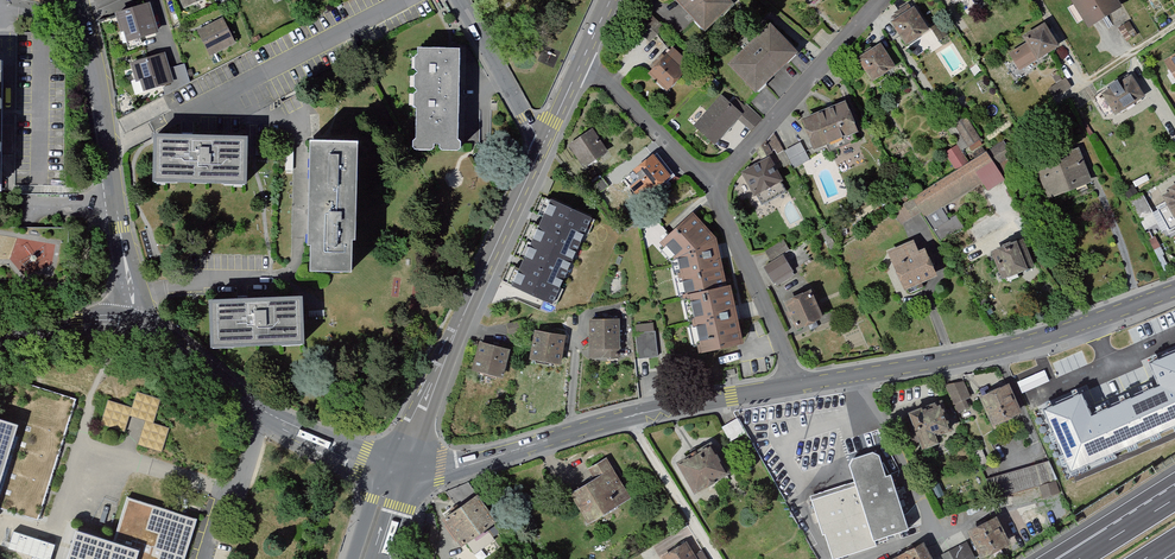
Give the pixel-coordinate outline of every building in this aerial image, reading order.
[(178,9),(200,0),(174,0),(178,9)] [(718,0),(665,0),(698,36),(727,10),(718,0)] [(1082,32),(1116,10),(1110,0),(1061,0),(1082,32)] [(145,7),(108,19),(117,48),(155,36),(145,7)] [(883,22),(899,49),(924,35),(908,8),(883,22)] [(631,32),(647,46),(660,30),(644,16),(631,32)] [(221,20),(193,33),(204,59),(233,46),(221,20)] [(1126,23),(1116,29),(1124,41),(1134,35),(1126,23)] [(1020,47),(1002,58),(1013,75),(1052,50),(1038,28),(1017,42),(1020,47)] [(763,30),(721,71),(749,99),(791,58),(763,30)] [(851,62),(867,88),(891,73),(874,47),(851,62)] [(670,49),(641,75),(661,96),(690,70),(670,49)] [(464,50),(410,51),(412,154),(465,154),(464,50)] [(1165,59),(1174,76),(1174,53),(1165,59)] [(159,56),(125,67),(135,97),(169,86),(159,56)] [(1105,94),(1098,98),(1110,118),(1141,99),(1127,76),(1103,90),(1105,94)] [(1045,93),(1050,102),(1068,93),(1063,83),(1045,93)] [(1102,123),(1110,118),(1098,98),(1096,95),(1088,100),(1102,123)] [(716,100),(690,130),(711,148),(734,120),(737,117),(716,100)] [(839,104),(793,121),(805,154),(852,136),(839,104)] [(734,120),(750,133),(759,122),(744,109),(737,117),(734,120)] [(952,127),(965,149),(978,142),(965,120),(952,127)] [(566,147),(583,170),(607,153),(590,129),(566,147)] [(774,137),(754,155),(757,163),(779,151),(774,137)] [(155,139),(155,184),(249,185),(249,140),(155,139)] [(847,166),(864,158),(856,140),(839,147),(847,166)] [(952,172),(891,213),(901,227),(916,217),(921,224),(937,249),(962,234),(955,218),(946,222),(940,211),(979,184),(986,193),(1001,183),(992,169),(1007,159),(996,143),(966,163),(952,172)] [(353,145),(304,144),(302,268),(351,269),(353,145)] [(798,147),(782,155),(790,172),(806,164),(798,147)] [(956,148),(942,156),(952,172),(966,163),(956,148)] [(1031,165),(1043,199),(1088,183),(1076,149),(1031,165)] [(640,204),(671,180),(652,156),(631,173),(637,180),(627,188),(640,204)] [(764,161),(734,177),(749,203),(779,187),(764,161)] [(610,189),(603,179),(587,191),(594,200),(610,189)] [(1153,200),(1167,225),(1174,221),(1174,188),(1153,200)] [(1140,196),(1125,204),(1135,224),(1150,217),(1140,196)] [(692,213),(659,247),(677,265),(682,301),(688,300),(699,355),(750,347),(737,287),(727,289),(715,237),(692,213)] [(590,215),(552,218),(554,244),(592,241),(590,215)] [(618,226),(608,234),(615,243),(625,235),(618,226)] [(1018,241),(987,253),(998,282),(1029,270),(1018,241)] [(897,292),(929,280),(918,252),(913,254),(909,242),(881,253),(897,292)] [(780,243),(761,253),(767,264),(786,254),(780,243)] [(780,259),(757,271),(767,289),(790,276),(780,259)] [(807,294),(778,307),(790,334),(818,322),(807,294)] [(306,306),(217,308),(218,351),(307,349),(306,306)] [(515,309),(517,322),(536,318),(534,306),(515,309)] [(587,322),(588,358),(619,356),(618,321),(587,322)] [(523,322),(508,326),(510,336),(525,333),(523,322)] [(565,338),(531,331),(525,357),(559,364),(565,338)] [(656,333),(635,336),(639,362),(660,359),(656,333)] [(474,343),(467,371),(502,380),(509,352),(474,343)] [(1070,472),(1174,425),(1174,355),(1153,365),(1162,385),(1131,399),(1093,416),(1089,407),(1082,391),(1068,397),(1042,409),(1070,472)] [(1021,392),(1048,380),(1043,370),(1017,382),(1021,392)] [(28,424),(5,505),(38,512),(62,428),(69,402),(9,384),(0,414),(0,415),(28,424)] [(966,384),(947,387),(959,415),(971,410),(967,401),(972,399),(966,384)] [(984,397),(997,428),(1026,417),(1011,386),(984,397)] [(133,410),(131,417),(148,423),(156,425),(163,403),(138,395),(133,410)] [(949,399),(915,412),(930,449),(948,442),(944,433),(960,427),(949,399)] [(109,402),(102,426),(125,434),(131,417),(133,410),(109,402)] [(1,523),(5,505),(28,424),(0,415),(0,525),(1,523)] [(741,420),(724,430),(733,445),(750,435),(741,420)] [(148,423),(140,448),(165,456),(173,431),(156,425),(148,423)] [(678,457),(697,490),(728,472),(709,439),(678,457)] [(811,504),(823,543),(829,541),(835,558),(857,558),(878,552),(877,547),(912,536),(894,480),(890,482),(882,457),(850,467),(857,490),(811,504)] [(1048,458),(985,478),(993,501),(1014,494),(1042,487),(1048,502),(1062,498),(1048,458)] [(594,491),(579,499),(600,534),(640,510),(613,464),(587,479),(594,491)] [(196,516),(126,494),(113,537),(74,525),(64,558),(182,558),(196,516)] [(474,498),(439,523),(459,551),(494,526),(474,498)] [(972,533),(985,558),(992,558),(1017,547),(1004,518),(972,533)] [(54,544),(13,531),(8,549),(32,557),(31,558),(50,558),(54,544)] [(657,558),(658,558),(696,558),(683,540),(657,558)] [(938,555),(940,558),(972,558),(973,558),(965,542),(938,555)] [(897,558),(932,558),(924,545),(897,558)]
